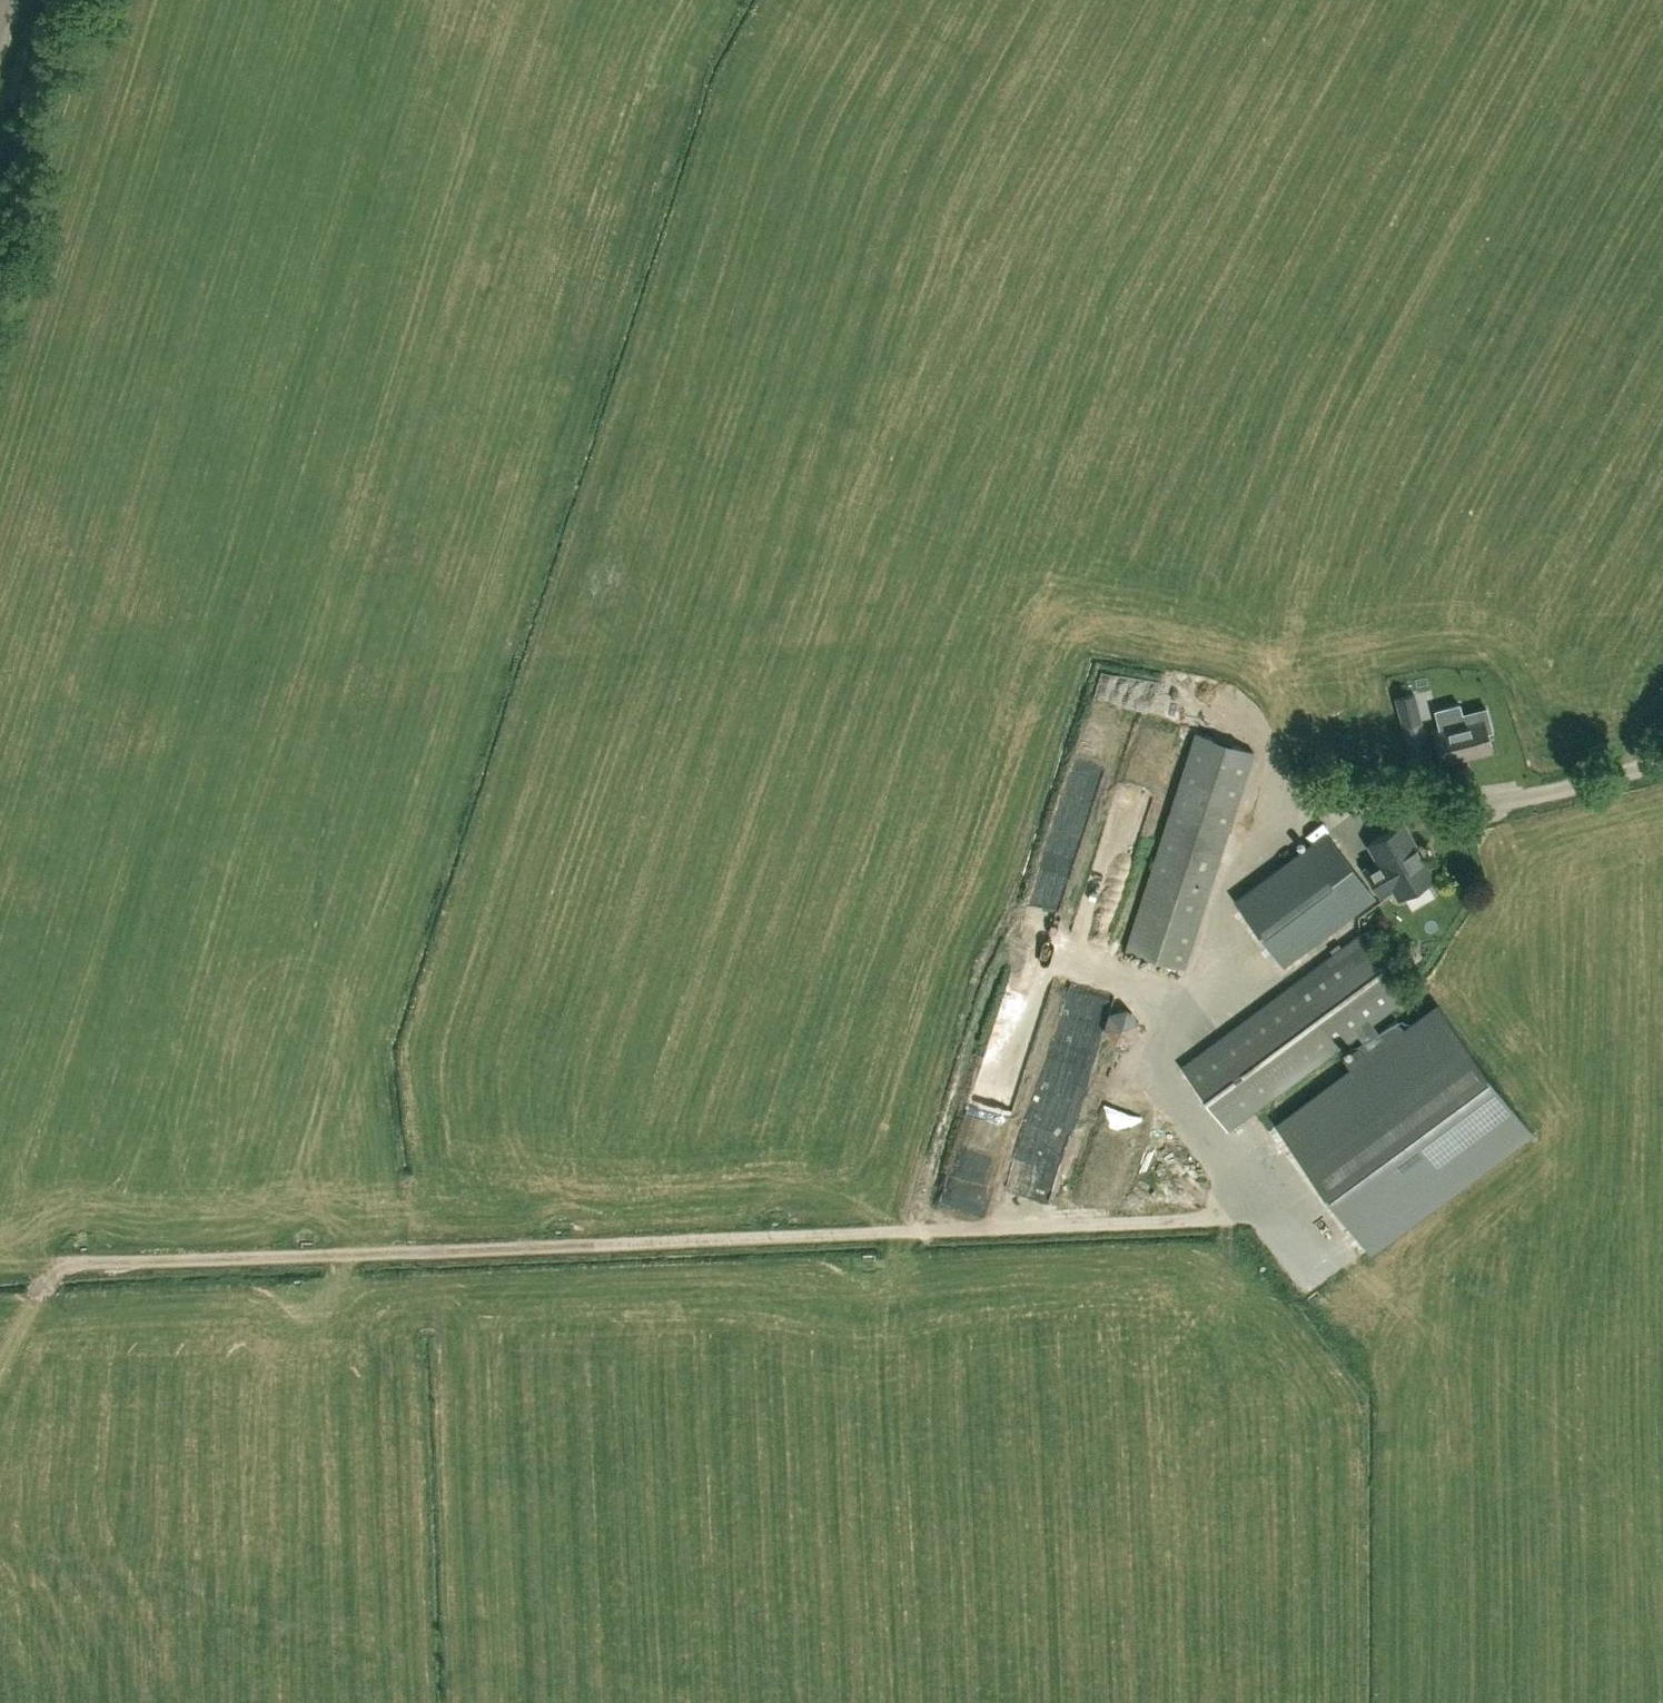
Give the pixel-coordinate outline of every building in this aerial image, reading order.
[(1444,761),(1492,749),(1485,718),(1436,730),(1444,761)] [(1403,724),(1412,761),(1433,754),(1424,720),(1403,724)] [(1186,968),(1255,750),(1198,732),(1129,950),(1186,968)] [(1399,893),(1430,876),(1416,852),(1420,850),(1405,824),(1371,843),(1385,868),(1372,876),(1378,888),(1392,880),(1399,893)] [(1309,838),(1218,905),(1265,969),(1356,902),(1309,838)] [(1360,935),(1353,940),(1183,1066),(1230,1128),(1405,998),(1360,935)] [(1279,1126),(1371,1250),(1533,1127),(1442,1003),(1405,1031),(1396,1018),(1342,1059),(1351,1071),(1279,1126)] [(986,1214),(996,1175),(960,1166),(950,1204),(986,1214)]
